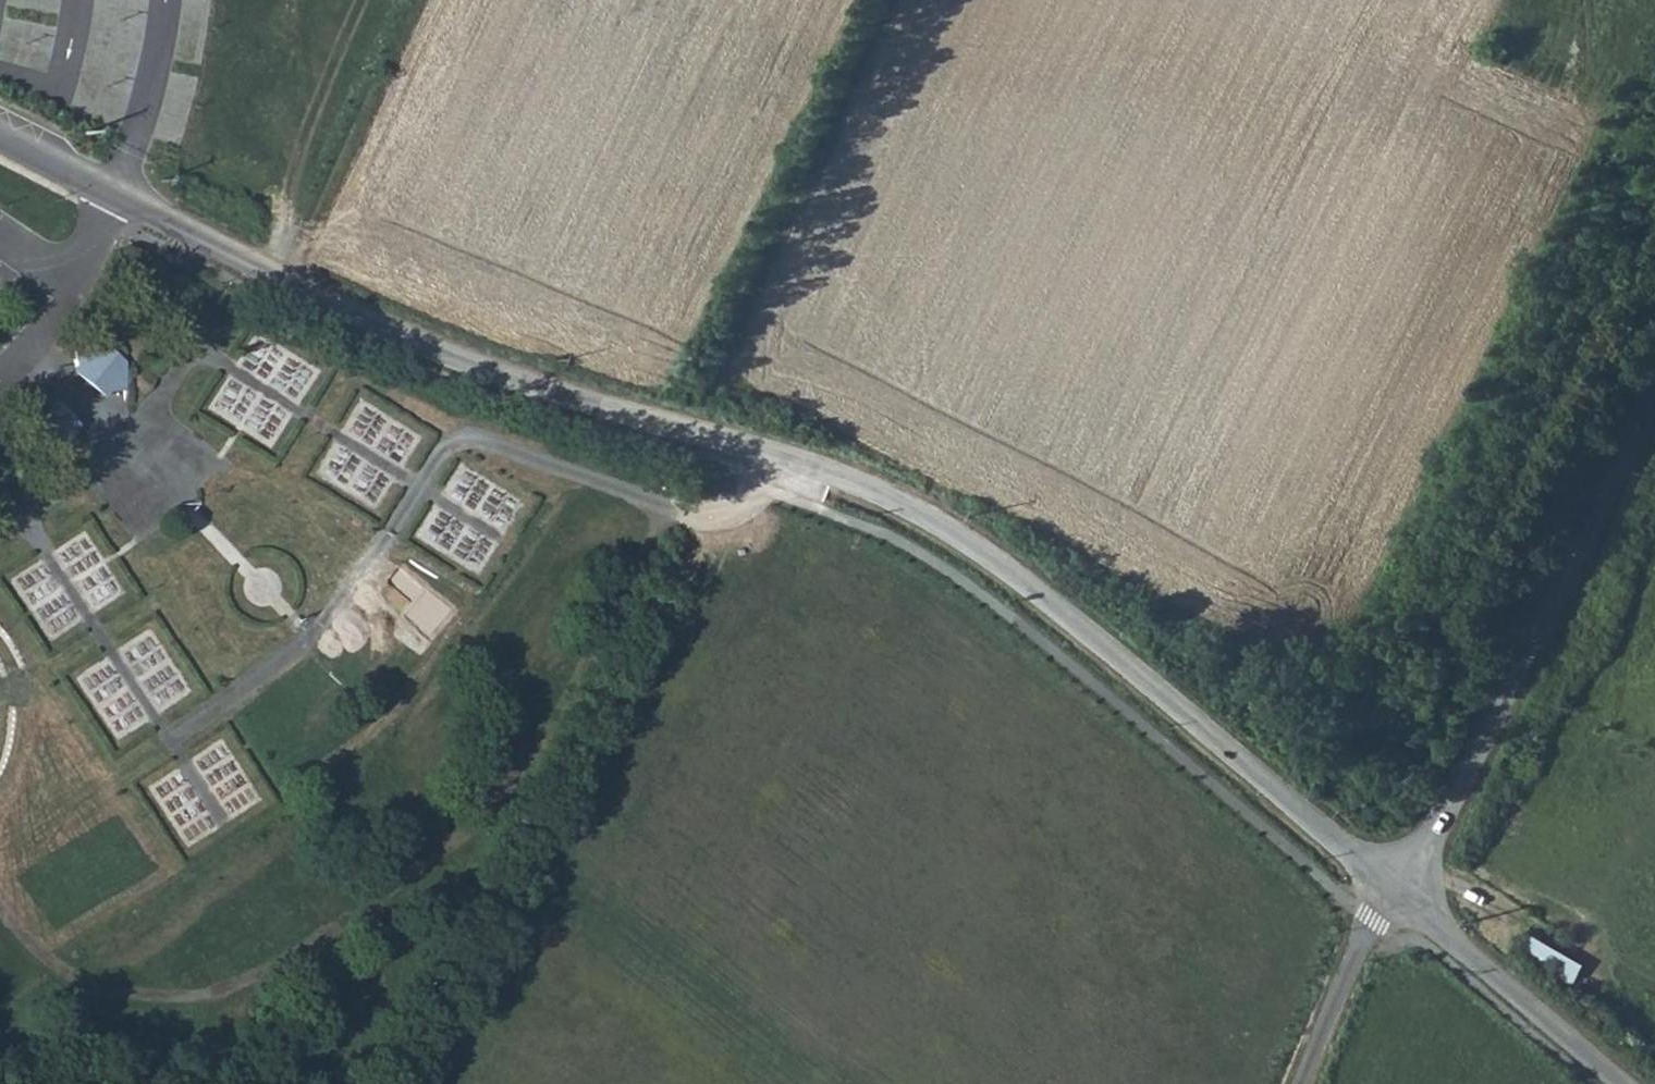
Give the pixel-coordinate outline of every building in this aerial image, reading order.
[(100,343),(75,344),(72,362),(108,390),(123,389),(124,365),(100,343)] [(45,395),(26,397),(28,429),(44,448),(77,447),(78,431),(45,395)] [(1531,931),(1520,949),(1570,978),(1580,959),(1531,931)]
